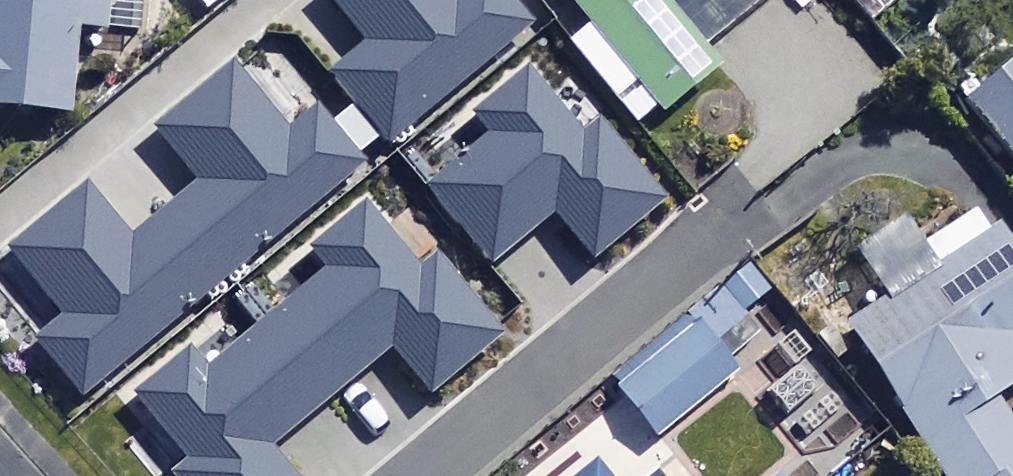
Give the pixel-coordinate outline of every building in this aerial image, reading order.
[(74,122),(80,40),(141,45),(144,3),(107,0),(0,0),(0,116),(74,122)] [(508,0),(326,0),(366,47),(329,78),(388,149),(532,28),(508,0)] [(591,32),(570,48),(642,138),(720,76),(698,48),(759,0),(565,0),(591,32)] [(84,187),(6,252),(63,319),(34,344),(84,403),(368,167),(317,107),(286,133),(231,67),(154,132),(200,187),(132,244),(84,187)] [(583,136),(526,69),(468,117),(488,141),(427,192),(492,269),(554,217),(595,265),(666,205),(598,124),(583,136)] [(972,109),(1012,161),(1012,76),(972,109)] [(366,204),(308,252),(325,272),(207,370),(190,350),(132,398),(188,465),(174,475),(293,475),(271,449),(391,350),(431,398),(501,340),(434,259),(422,270),(366,204)] [(980,211),(921,248),(941,280),(851,337),(939,475),(1012,475),(1012,432),(994,402),(1012,390),(1012,263),(980,211)] [(737,374),(689,320),(612,388),(660,443),(737,374)] [(599,457),(575,475),(615,475),(599,457)]
